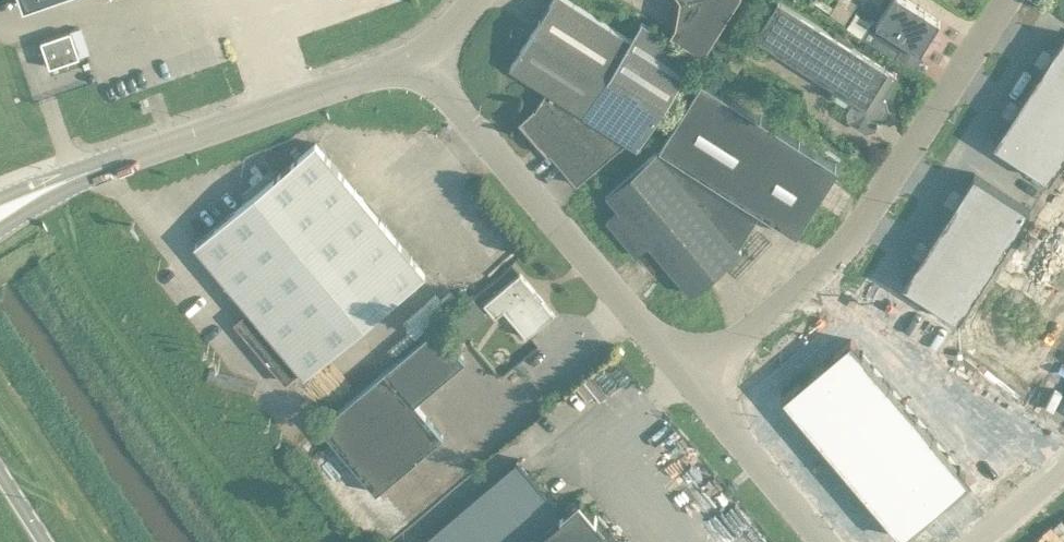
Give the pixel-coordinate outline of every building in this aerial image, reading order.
[(695,55),(639,19),(628,36),(571,0),(547,0),(508,63),(545,86),(533,105),(531,104),(520,117),(548,151),(550,149),(577,181),(627,139),(638,145),(695,55)] [(733,0),(677,0),(673,20),(668,29),(701,50),(733,0)] [(852,97),(845,108),(847,116),(863,126),(872,125),(874,121),(875,121),(877,118),(876,118),(885,104),(883,96),(880,94),(893,72),(779,0),(774,0),(752,34),(852,97)] [(845,22),(860,32),(859,33),(893,54),(894,53),(902,40),(903,39),(918,48),(938,17),(910,0),(887,0),(874,19),(869,16),(869,17),(854,8),(845,22)] [(45,64),(75,54),(66,28),(36,38),(45,64)] [(991,140),(1046,176),(1063,149),(1063,30),(1062,29),(991,140)] [(699,78),(654,147),(736,244),(757,209),(794,231),(836,164),(699,78)] [(193,240),(251,310),(236,323),(283,379),(298,366),(302,371),(422,270),(313,140),(193,240)] [(654,147),(603,190),(617,206),(604,217),(633,252),(646,241),(688,290),(739,248),(736,244),(654,147)] [(972,169),(900,280),(956,316),(1027,206),(972,169)] [(955,339),(1029,387),(1063,332),(1063,170),(955,339)] [(552,310),(517,270),(481,300),(493,314),(501,307),(524,334),(552,310)] [(440,433),(412,400),(463,357),(434,323),(317,422),(373,489),(440,433)] [(915,535),(982,478),(862,338),(795,395),(915,535)] [(503,362),(489,370),(495,381),(509,372),(503,362)] [(415,541),(629,541),(578,482),(556,501),(516,454),(457,506),(415,541)]
